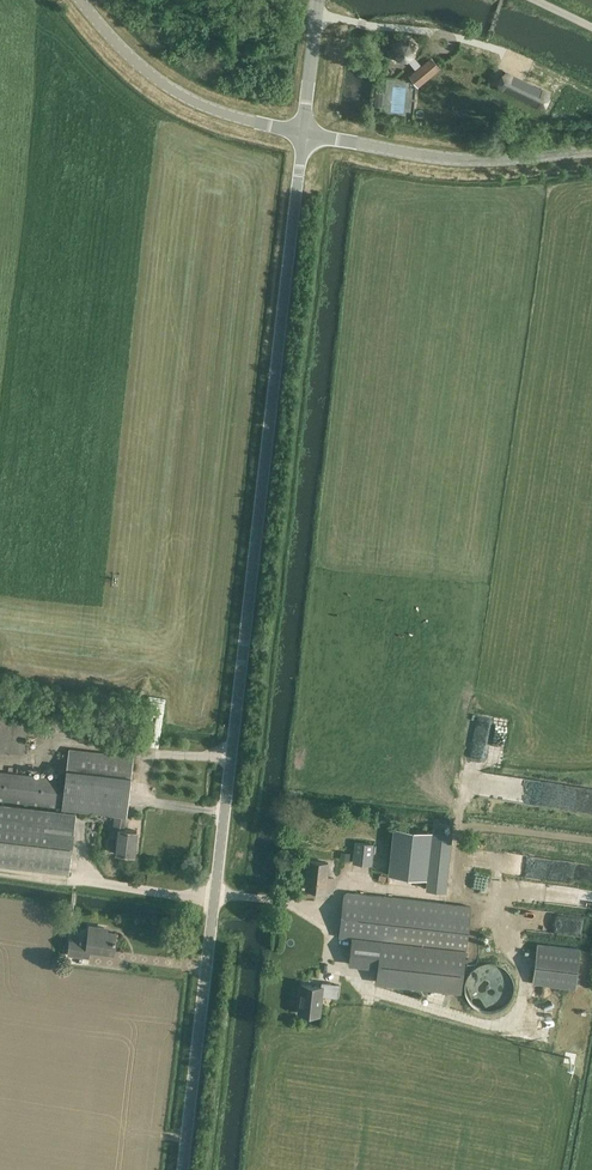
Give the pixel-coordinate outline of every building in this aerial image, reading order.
[(395,53),(400,59),(405,60),(415,71),(408,75),(413,81),(433,69),(429,61),(422,65),(413,51),(413,48),(408,42),(401,41),(395,46),(395,53)] [(539,108),(548,91),(505,69),(496,88),(539,108)] [(30,710),(0,707),(0,751),(24,754),(30,710)] [(134,854),(137,831),(125,829),(126,817),(127,817),(134,756),(69,748),(65,779),(0,771),(0,801),(62,808),(62,809),(114,815),(112,834),(118,835),(116,852),(134,854)] [(68,873),(75,814),(0,805),(0,865),(68,873)] [(427,879),(432,831),(394,827),(389,874),(427,879)] [(426,890),(446,892),(453,833),(432,830),(426,890)] [(372,865),(374,843),(355,841),(353,863),(372,865)] [(588,883),(591,868),(507,851),(504,871),(551,880),(553,867),(563,868),(561,878),(588,883)] [(306,889),(333,892),(334,877),(327,877),(329,863),(309,860),(306,889)] [(463,990),(471,906),(347,892),(343,895),(338,938),(352,939),(349,962),(377,965),(375,981),(463,990)] [(68,955),(88,957),(89,949),(114,953),(117,932),(107,930),(107,927),(89,925),(87,938),(70,936),(68,955)] [(580,948),(537,943),(532,984),(575,989),(580,948)] [(491,1011),(518,992),(497,961),(470,980),(491,1011)] [(321,982),(320,986),(302,984),(299,1013),(319,1015),(321,994),(337,996),(339,984),(321,982)]
